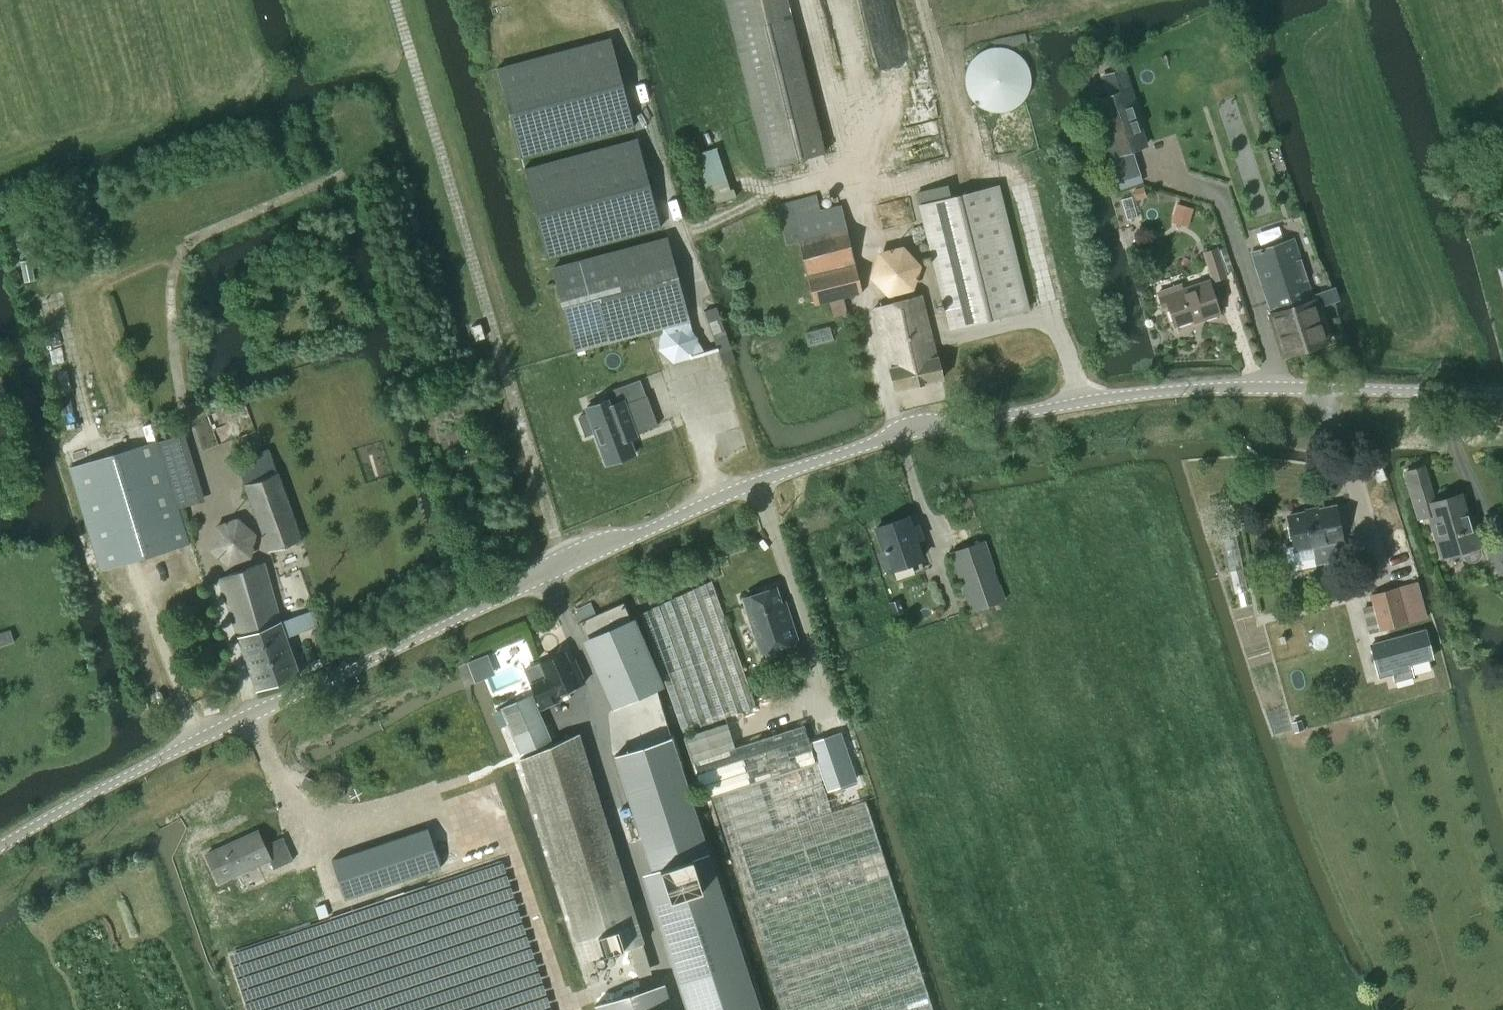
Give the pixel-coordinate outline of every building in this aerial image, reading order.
[(824,152),(788,0),(727,0),(766,165),(824,152)] [(609,39),(497,69),(520,156),(633,126),(609,39)] [(1031,82),(1031,81),(1030,74),(1028,68),(1025,63),(1020,58),(1016,55),(1009,52),(1005,51),(998,51),(994,51),(988,53),(981,57),(976,61),(973,65),(971,71),(969,76),(969,81),(969,87),(971,93),(974,98),(977,102),(980,105),(986,109),(991,111),(999,112),(1005,112),(1011,110),(1016,107),(1021,103),(1025,99),(1028,93),(1030,88),(1031,82)] [(1100,75),(1106,94),(1090,100),(1109,158),(1147,146),(1134,104),(1137,103),(1125,67),(1100,75)] [(636,139),(523,169),(546,257),(660,227),(636,139)] [(1027,308),(997,185),(949,196),(946,184),(915,192),(949,328),(1027,308)] [(861,293),(840,204),(819,209),(816,194),(776,204),(785,244),(799,241),(814,304),(829,301),(833,316),(846,313),(842,297),(861,293)] [(666,237),(552,268),(575,351),(664,327),(665,333),(663,334),(673,361),(673,362),(697,355),(690,327),(666,237)] [(1317,305),(1335,300),(1337,299),(1333,288),(1311,294),(1293,237),(1250,252),(1271,314),(1269,315),(1282,356),(1327,341),(1317,305)] [(1217,247),(1203,252),(1212,282),(1226,277),(1225,272),(1232,270),(1225,247),(1217,249),(1217,247)] [(913,289),(920,265),(902,248),(877,252),(870,278),(887,295),(913,289)] [(1180,284),(1158,292),(1162,303),(1162,305),(1167,303),(1175,325),(1201,316),(1202,319),(1219,313),(1208,282),(1182,290),(1180,284)] [(936,356),(921,294),(874,307),(888,367),(887,367),(893,390),(943,379),(937,356),(936,356)] [(723,365),(734,361),(735,361),(716,306),(704,310),(723,365)] [(483,337),(480,325),(471,327),(475,340),(483,337)] [(587,414),(578,417),(585,436),(584,437),(584,438),(595,434),(606,464),(634,454),(628,436),(634,434),(634,436),(636,436),(635,433),(657,424),(646,395),(645,395),(624,403),(623,400),(617,402),(609,405),(607,400),(585,408),(587,414)] [(157,441),(71,467),(103,570),(189,544),(178,509),(157,441)] [(301,539),(269,448),(235,460),(244,484),(268,551),(301,539)] [(1422,467),(1404,472),(1409,489),(1418,517),(1428,514),(1440,556),(1451,553),(1460,550),(1461,555),(1464,559),(1468,562),(1474,562),(1478,560),(1480,555),(1480,550),(1474,528),(1470,529),(1460,494),(1432,502),(1427,484),(1422,467)] [(1291,545),(1283,547),(1286,562),(1312,557),(1313,563),(1342,558),(1339,546),(1332,547),(1331,541),(1339,540),(1332,506),(1285,516),(1287,527),(1285,527),(1287,539),(1289,538),(1291,545)] [(906,517),(876,528),(884,550),(877,552),(883,569),(890,566),(891,570),(921,559),(915,542),(922,539),(917,524),(909,527),(906,517)] [(950,552),(971,611),(1005,599),(984,540),(950,552)] [(280,619),(265,564),(241,570),(219,577),(238,636),(237,637),(256,690),(299,675),(286,638),(320,626),(313,608),(280,619)] [(755,707),(711,579),(640,612),(682,732),(755,707)] [(1397,586),(1369,594),(1379,631),(1407,623),(1398,590),(1397,586)] [(742,598),(760,653),(797,641),(786,609),(782,610),(775,587),(742,598)] [(640,641),(623,602),(595,614),(591,603),(575,609),(580,620),(578,621),(614,704),(640,692),(659,684),(640,641)] [(0,632),(0,645),(14,641),(10,629),(0,632)] [(1424,630),(1371,645),(1379,676),(1393,672),(1395,680),(1411,675),(1408,663),(1431,657),(1424,630)] [(564,652),(539,662),(524,669),(541,709),(558,702),(555,696),(584,681),(575,658),(567,660),(564,652)] [(550,739),(531,695),(500,707),(520,752),(550,739)] [(726,723),(683,737),(703,799),(712,797),(780,1009),(932,1009),(865,802),(831,813),(803,725),(734,747),(726,723)] [(857,780),(840,731),(810,741),(827,790),(857,780)] [(572,735),(520,759),(585,959),(629,947),(637,973),(649,970),(641,943),(646,942),(640,924),(581,740),(572,735)] [(671,735),(614,754),(652,870),(659,868),(669,897),(653,903),(688,1009),(761,1009),(671,735)] [(427,828),(332,860),(345,898),(439,867),(439,866),(433,848),(427,828)] [(205,854),(219,884),(271,861),(258,830),(205,854)] [(596,1005),(598,1009),(638,1009),(633,993),(596,1005)]
